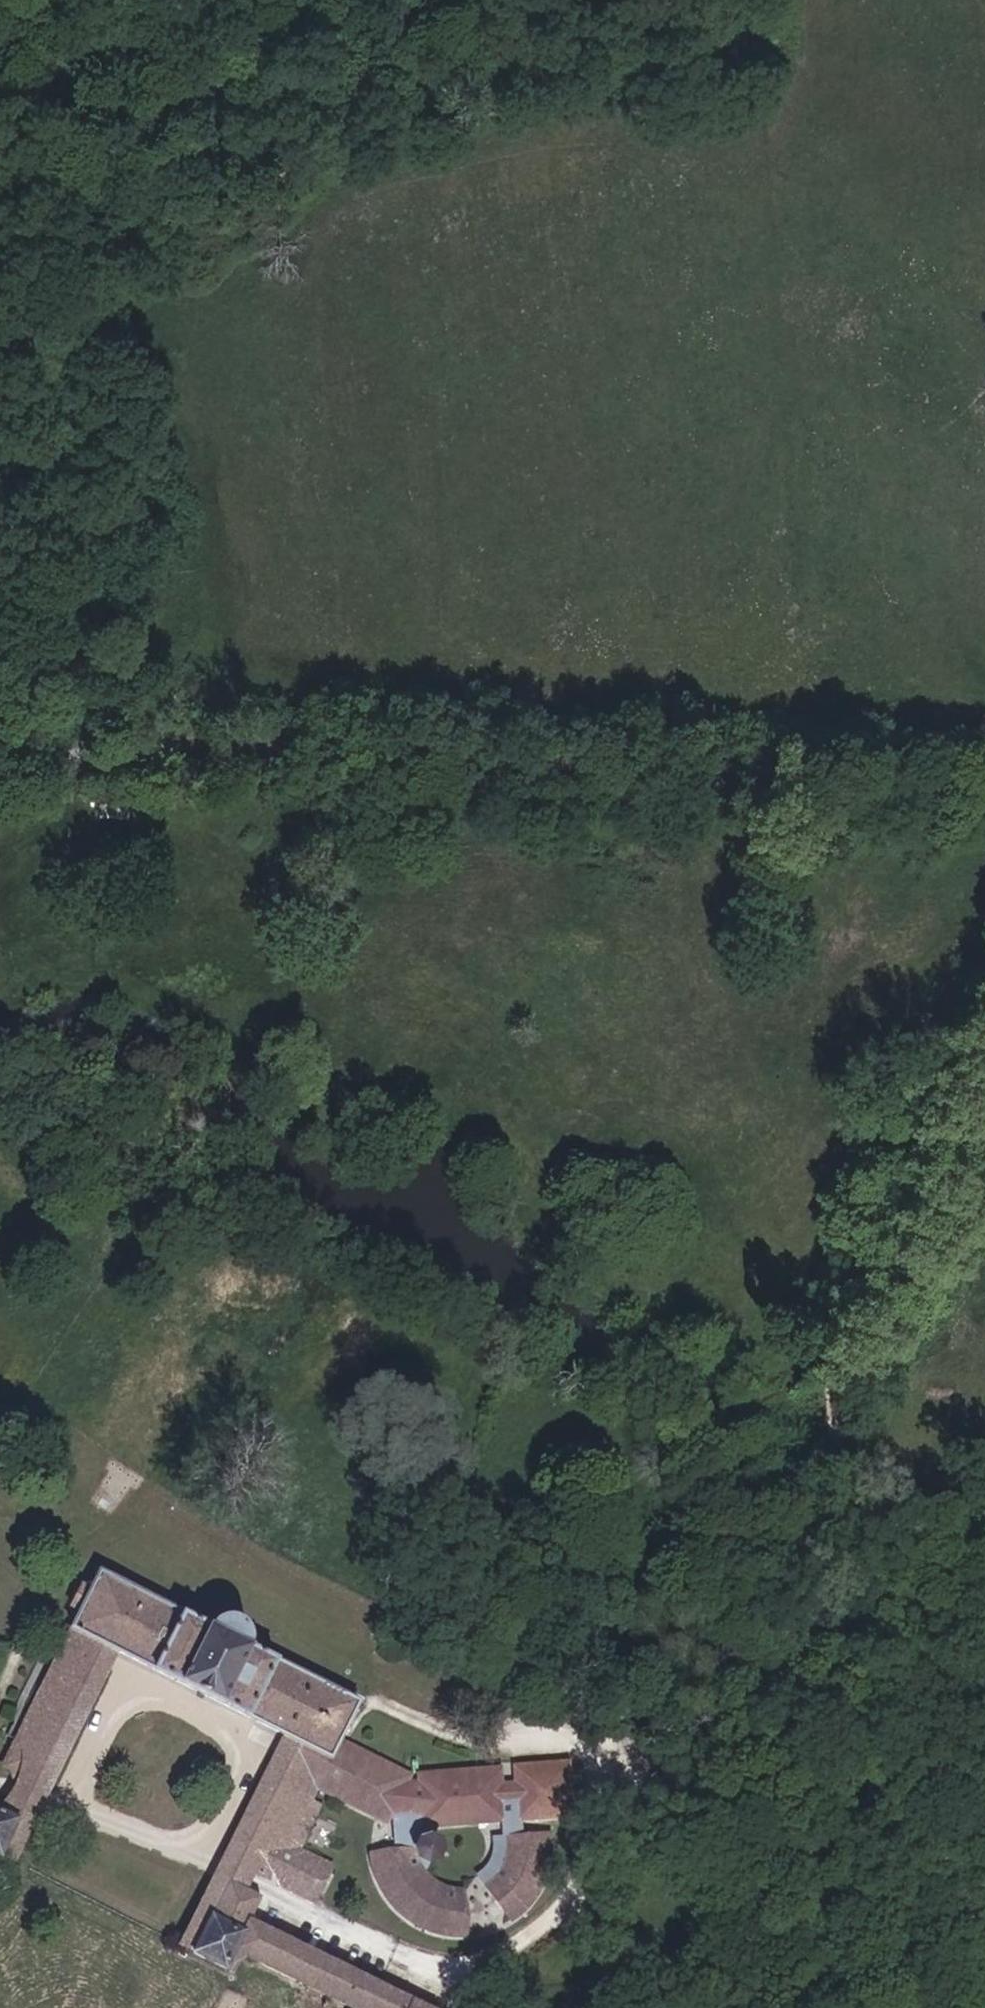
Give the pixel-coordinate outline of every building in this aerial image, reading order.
[(102,1569),(94,1584),(85,1580),(73,1603),(83,1607),(5,1764),(25,1778),(15,1799),(4,1806),(0,1804),(0,1859),(2,1860),(29,1806),(107,1648),(122,1655),(288,1738),(302,1745),(197,1958),(230,1976),(240,1956),(347,2007),(359,2007),(372,1982),(257,1924),(269,1899),(251,1891),(258,1875),(275,1882),(280,1872),(315,1802),(321,1790),(346,1742),(366,1700),(251,1643),(255,1632),(250,1619),(241,1612),(225,1614),(214,1626),(102,1569)] [(29,1806),(44,1813),(122,1655),(107,1648),(29,1806)] [(288,1738),(184,1951),(197,1958),(302,1745),(288,1738)] [(509,1817),(507,1783),(506,1769),(423,1774),(423,1781),(413,1780),(415,1775),(346,1742),(321,1790),(392,1823),(397,1814),(401,1814),(426,1812),(427,1822),(431,1822),(509,1817)] [(551,1870),(556,1851),(557,1831),(526,1833),(524,1816),(578,1812),(574,1764),(521,1768),(522,1782),(507,1783),(509,1817),(510,1834),(501,1835),(501,1840),(498,1850),(496,1855),(491,1863),(522,1909),(530,1902),(542,1887),(551,1870)] [(328,1809),(315,1802),(280,1872),(291,1876),(287,1886),(323,1902),(340,1867),(306,1852),(328,1809)] [(29,1806),(2,1860),(17,1868),(44,1813),(29,1806)] [(447,1883),(439,1879),(430,1872),(439,1864),(434,1864),(429,1863),(425,1860),(422,1856),(421,1851),(421,1846),(423,1841),(426,1837),(431,1835),(431,1822),(427,1822),(426,1812),(401,1814),(406,1851),(379,1855),(382,1869),(390,1885),(400,1900),(412,1910),(423,1917),(435,1923),(448,1927),(459,1928),(479,1927),(472,1884),(467,1885),(457,1885),(447,1883)] [(423,1841),(421,1846),(421,1851),(422,1856),(425,1860),(429,1863),(434,1864),(439,1864),(444,1862),(448,1858),(450,1854),(451,1845),(449,1840),(445,1837),(440,1834),(435,1834),(431,1835),(426,1837),(423,1841)] [(372,1982),(359,2007),(425,2007),(372,1982)]
